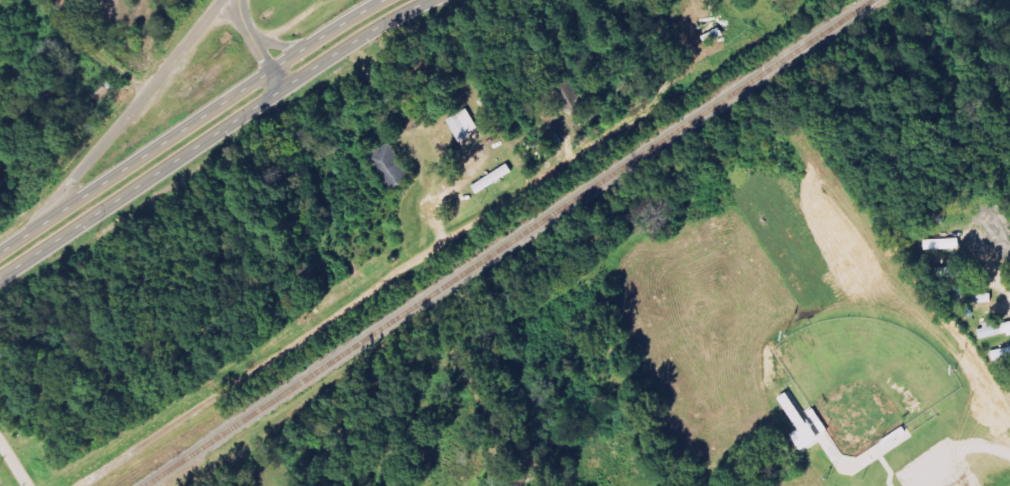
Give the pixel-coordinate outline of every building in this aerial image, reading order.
[(570,113),(586,105),(575,82),(559,90),(570,113)] [(483,130),(471,109),(451,121),(463,141),(483,130)] [(390,192),(368,157),(392,142),(414,176),(390,192)] [(1009,333),(1009,321),(980,328),(983,340),(1009,333)] [(996,361),(1009,358),(1009,348),(993,352),(996,361)] [(784,398),(803,430),(795,435),(804,450),(833,433),(818,409),(808,415),(794,392),(784,398)]
